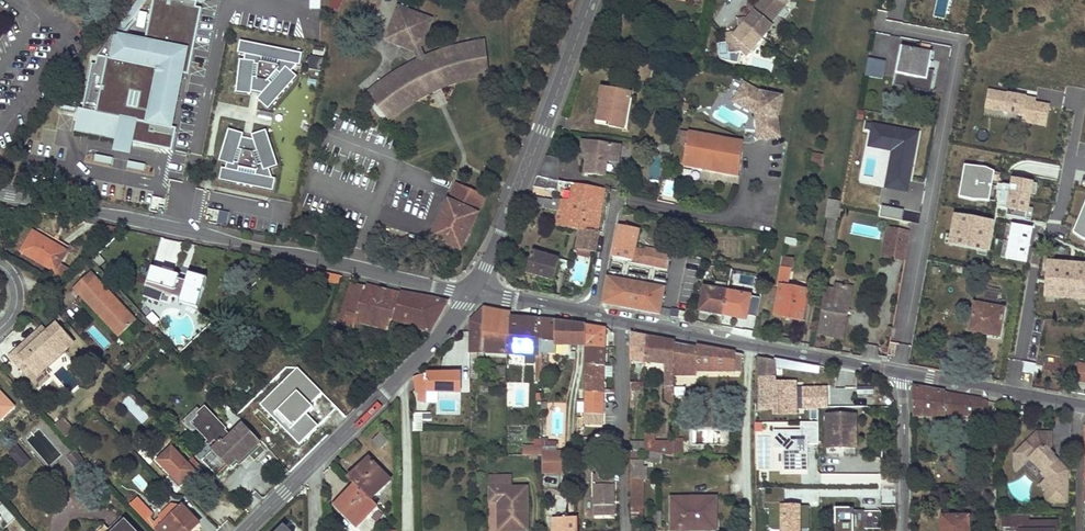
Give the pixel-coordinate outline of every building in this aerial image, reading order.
[(146,37),(150,38),(149,42),(145,41),(128,37),(130,34),(119,27),(97,56),(96,64),(91,64),(82,109),(79,108),(75,131),(118,140),(119,135),(132,137),(131,142),(172,151),(176,132),(170,131),(171,127),(182,74),(184,66),(190,67),(202,8),(196,7),(197,1),(202,2),(204,0),(153,0),(146,37)] [(309,8),(320,9),(320,0),(310,0),(309,8)] [(328,7),(338,11),(343,0),(331,0),(328,7)] [(762,2),(744,24),(733,36),(727,37),(727,44),(719,45),(720,55),(742,53),(746,48),(751,52),(756,46),(762,39),(767,33),(775,24),(771,20),(776,14),(783,6),(784,0),(790,1),(790,0),(764,0),(762,2)] [(489,70),(485,40),(474,41),(468,43),(462,44),(455,45),(449,47),(440,50),(432,53),(423,57),(420,48),(432,18),(398,5),(385,39),(414,51),(418,59),(411,63),(404,66),(389,75),(380,81),(372,88),(365,93),(385,116),(392,111),(401,104),(409,98),(416,94),(429,87),(438,83),(436,79),(447,75),(448,79),(456,77),(463,75),(474,72),(489,70)] [(756,46),(759,48),(764,41),(762,39),(756,46)] [(302,53),(240,41),(238,53),(245,55),(244,60),(240,60),(236,93),(251,94),(252,91),(262,92),(257,99),(268,109),(297,77),(291,71),(297,65),(300,66),(302,53)] [(927,80),(932,52),(901,47),(896,74),(927,80)] [(742,53),(747,57),(751,52),(746,48),(742,53)] [(885,61),(867,58),(864,75),(882,79),(885,61)] [(489,75),(489,70),(474,72),(463,75),(456,77),(448,79),(447,75),(436,79),(438,83),(429,87),(416,94),(409,98),(401,104),(392,111),(385,116),(389,120),(402,110),(409,105),(416,101),(431,92),(440,88),(456,83),(466,80),(472,79),(481,77),(489,75)] [(761,92),(745,81),(734,97),(753,109),(760,110),(759,118),(763,139),(781,136),(778,118),(782,97),(761,92)] [(630,93),(602,88),(600,98),(602,98),(598,120),(610,123),(609,126),(622,128),(623,128),(630,93)] [(1036,99),(988,90),(985,108),(1004,111),(1004,112),(1023,116),(1032,118),(1031,123),(1046,126),(1049,106),(1035,103),(1036,99)] [(734,97),(732,100),(754,115),(759,140),(763,139),(759,118),(760,110),(753,109),(734,97)] [(918,133),(866,123),(865,130),(871,131),(868,146),(892,151),(885,188),(907,192),(918,133)] [(243,134),(229,129),(219,161),(227,164),(226,169),(222,168),(219,180),(273,191),(275,179),(272,178),(269,169),(278,166),(266,130),(252,135),(253,140),(242,138),(243,134)] [(738,176),(743,142),(681,131),(680,137),(681,137),(680,142),(687,143),(683,165),(738,176)] [(115,152),(128,155),(131,142),(132,137),(119,135),(118,140),(115,152)] [(620,146),(583,141),(581,155),(586,156),(586,162),(584,173),(605,176),(607,161),(618,162),(620,146)] [(810,163),(818,165),(821,155),(813,152),(810,163)] [(986,168),(965,165),(959,197),(973,200),(989,201),(991,192),(995,192),(997,183),(993,182),(994,173),(986,168)] [(1000,174),(994,173),(993,182),(997,183),(995,192),(991,192),(989,201),(995,202),(997,191),(1002,192),(999,206),(1008,208),(1008,203),(1004,202),(1006,191),(1010,192),(1011,187),(998,184),(1000,174)] [(558,181),(538,176),(533,187),(552,190),(553,184),(560,186),(568,188),(568,189),(572,190),(578,191),(576,201),(571,200),(569,200),(564,227),(580,229),(597,231),(604,189),(558,181)] [(1032,182),(1013,179),(1011,187),(1010,192),(1006,191),(1004,202),(1008,203),(1008,208),(1006,216),(1026,220),(1026,219),(1028,208),(1030,194),(1032,183),(1032,182)] [(456,183),(431,237),(461,250),(485,195),(456,183)] [(558,211),(554,225),(564,227),(569,200),(553,199),(552,200),(529,196),(528,204),(528,205),(558,211)] [(1073,233),(1082,239),(1084,240),(1084,203),(1073,233)] [(217,224),(226,226),(229,213),(220,211),(217,224)] [(956,215),(950,245),(987,252),(993,222),(956,215)] [(837,219),(828,218),(823,245),(832,246),(837,219)] [(635,248),(639,229),(619,225),(612,257),(633,261),(632,263),(666,270),(670,252),(645,247),(644,251),(643,255),(634,253),(635,248)] [(1006,258),(1026,262),(1033,228),(1012,225),(1006,258)] [(580,229),(576,249),(594,252),(598,236),(598,231),(597,231),(580,229)] [(899,231),(888,229),(886,241),(897,243),(899,231)] [(33,231),(21,252),(55,272),(51,278),(60,283),(68,270),(60,265),(67,252),(33,231)] [(886,241),(883,256),(905,260),(910,233),(899,231),(897,243),(886,241)] [(785,244),(795,246),(797,239),(786,237),(785,244)] [(177,264),(182,243),(161,238),(156,259),(177,264)] [(532,252),(526,273),(553,281),(559,259),(532,252)] [(666,270),(677,272),(681,254),(670,252),(666,270)] [(659,314),(664,288),(628,282),(632,263),(633,261),(612,257),(603,304),(659,314)] [(791,269),(792,260),(782,258),(780,267),(791,269)] [(1047,263),(1044,296),(1084,299),(1084,266),(1047,263)] [(951,265),(949,271),(961,273),(962,267),(951,265)] [(152,267),(147,282),(174,291),(172,297),(181,299),(180,303),(195,307),(198,298),(200,299),(204,288),(202,287),(204,278),(189,273),(186,282),(177,279),(179,275),(152,267)] [(774,315),(801,320),(807,290),(787,287),(791,269),(780,267),(776,285),(780,286),(774,315)] [(304,268),(302,275),(308,276),(317,277),(326,279),(327,274),(304,268)] [(98,280),(92,273),(74,290),(80,297),(98,280)] [(330,274),(329,279),(340,282),(342,277),(330,274)] [(98,280),(80,297),(119,338),(137,321),(98,280)] [(146,287),(172,297),(174,291),(147,282),(146,287)] [(852,285),(842,283),(840,291),(826,288),(817,334),(842,338),(852,285)] [(1001,287),(979,283),(978,290),(999,293),(1001,287)] [(350,284),(340,317),(338,323),(339,324),(354,328),(356,321),(388,329),(392,319),(430,332),(447,302),(447,301),(399,292),(398,292),(398,294),(358,284),(356,284),(355,285),(350,284)] [(727,292),(703,287),(699,311),(723,315),(727,292)] [(145,289),(144,295),(158,299),(160,292),(145,289)] [(987,335),(999,337),(1004,310),(997,308),(999,293),(978,290),(971,328),(987,331),(987,335)] [(746,320),(751,296),(727,292),(723,315),(746,320)] [(470,322),(470,353),(507,354),(509,317),(511,313),(497,311),(484,308),(482,310),(470,322)] [(672,309),(670,316),(678,318),(679,311),(672,309)] [(537,355),(537,380),(542,380),(542,355),(540,355),(540,349),(540,339),(535,339),(536,319),(521,318),(509,317),(507,354),(537,355)] [(540,339),(540,349),(555,350),(555,342),(571,343),(573,341),(576,341),(576,323),(555,320),(536,319),(535,339),(540,339)] [(579,323),(576,323),(576,341),(585,342),(585,325),(579,323)] [(22,360),(16,365),(25,374),(31,369),(35,373),(48,361),(45,357),(57,346),(61,349),(71,340),(56,324),(47,333),(42,328),(29,341),(34,345),(20,358),(22,360)] [(584,400),(584,424),(603,425),(606,328),(585,325),(585,342),(584,400)] [(644,362),(646,337),(635,335),(630,334),(630,360),(644,362)] [(674,393),(674,376),(675,342),(660,339),(646,337),(644,362),(666,364),(665,393),(674,393)] [(31,369),(25,374),(33,382),(74,343),(71,340),(61,349),(57,346),(45,357),(48,361),(35,373),(31,369)] [(29,341),(10,359),(16,365),(22,360),(20,358),(34,345),(29,341)] [(742,370),(742,355),(710,349),(675,342),(674,376),(696,376),(696,371),(742,370)] [(876,358),(878,346),(868,344),(866,356),(876,358)] [(774,361),(759,358),(760,410),(768,410),(768,408),(775,408),(775,415),(797,414),(796,383),(774,383),(774,367),(818,372),(818,366),(774,358),(774,361)] [(1072,381),(1084,383),(1084,382),(1084,365),(1075,364),(1072,381)] [(297,368),(259,406),(298,445),(317,426),(303,411),(321,392),(297,368)] [(414,377),(417,391),(420,394),(419,400),(421,401),(426,402),(427,391),(460,392),(460,373),(426,373),(414,377)] [(244,381),(236,389),(243,396),(251,388),(244,381)] [(802,388),(803,408),(826,408),(826,387),(802,388)] [(913,387),(913,417),(952,416),(952,408),(966,408),(966,416),(981,416),(981,414),(986,414),(988,401),(955,395),(913,387)] [(0,391),(0,421),(1,421),(15,407),(0,391)] [(437,402),(437,393),(427,393),(427,402),(437,402)] [(674,393),(665,393),(665,400),(669,403),(674,403),(674,393)] [(1019,405),(1018,413),(1029,415),(1031,407),(1019,405)] [(228,406),(222,411),(227,416),(232,410),(228,406)] [(239,463),(259,444),(244,427),(233,438),(227,432),(228,431),(206,407),(202,412),(198,415),(200,417),(192,425),(200,433),(207,441),(205,442),(208,446),(218,438),(222,442),(202,460),(219,479),(232,467),(231,466),(237,460),(239,463)] [(952,408),(952,416),(966,416),(966,408),(952,408)] [(199,409),(184,423),(196,436),(200,433),(192,425),(200,417),(198,415),(202,412),(199,409)] [(413,413),(413,431),(423,431),(422,413),(413,413)] [(827,416),(827,428),(824,428),(824,432),(827,432),(827,454),(845,454),(845,447),(855,447),(855,416),(827,416)] [(62,417),(54,426),(65,437),(74,429),(62,417)] [(818,423),(801,422),(801,431),(773,431),(774,449),(783,449),(784,471),(808,471),(808,445),(818,445),(818,423)] [(383,430),(372,441),(380,450),(391,439),(383,430)] [(1039,485),(1045,492),(1045,503),(1067,503),(1067,470),(1062,470),(1062,465),(1056,465),(1053,462),(1053,455),(1048,450),(1050,447),(1050,433),(1035,433),(1013,454),(1023,465),(1028,459),(1041,473),(1040,474),(1045,479),(1039,485)] [(644,451),(644,442),(630,442),(630,449),(644,451)] [(644,442),(644,451),(674,455),(674,442),(655,442),(645,442),(644,442)] [(18,446),(8,454),(22,469),(31,461),(18,446)] [(523,447),(522,455),(542,456),(542,452),(542,447),(523,447)] [(177,489),(195,472),(172,448),(158,461),(172,476),(168,479),(177,489)] [(76,451),(67,458),(78,471),(87,464),(76,451)] [(542,456),(542,472),(563,473),(564,452),(542,452),(542,456)] [(648,452),(647,461),(661,464),(663,455),(648,452)] [(1023,465),(1013,454),(1013,475),(1023,465)] [(368,458),(348,478),(355,485),(370,501),(390,481),(368,458)] [(759,465),(758,484),(769,484),(769,465),(759,465)] [(646,479),(647,467),(643,467),(630,467),(630,475),(630,479),(643,478),(646,479)] [(594,516),(614,515),(614,474),(594,474),(594,516)] [(527,530),(527,488),(510,488),(510,476),(490,476),(490,501),(498,501),(498,530),(527,530)] [(643,478),(630,479),(631,509),(643,508),(643,478)] [(357,528),(377,508),(370,501),(355,485),(335,505),(357,528)] [(764,488),(764,509),(769,509),(769,529),(782,529),(782,530),(798,530),(808,529),(808,507),(788,506),(788,509),(782,509),(782,506),(783,488),(764,488)] [(130,505),(155,530),(192,530),(200,524),(183,506),(181,508),(166,522),(165,523),(160,518),(155,522),(150,517),(153,515),(137,498),(130,505)] [(671,498),(672,530),(691,530),(691,527),(716,527),(716,498),(696,498),(696,501),(688,501),(688,498),(671,498)] [(160,516),(166,522),(181,508),(179,506),(172,504),(160,516)] [(0,507),(0,515),(10,524),(16,517),(2,505),(0,507)] [(836,509),(836,530),(865,530),(865,529),(882,529),(882,511),(865,511),(865,514),(854,514),(854,509),(836,509)] [(651,512),(652,527),(660,527),(660,512),(651,512)] [(999,512),(999,526),(1023,526),(1023,530),(1053,530),(1053,520),(1032,520),(1032,513),(999,512)] [(968,517),(944,517),(944,530),(968,530),(968,517)] [(207,530),(213,530),(215,529),(205,518),(199,523),(207,530)] [(578,518),(560,518),(560,529),(561,530),(578,530),(578,518)] [(114,530),(135,530),(125,520),(114,530)]
